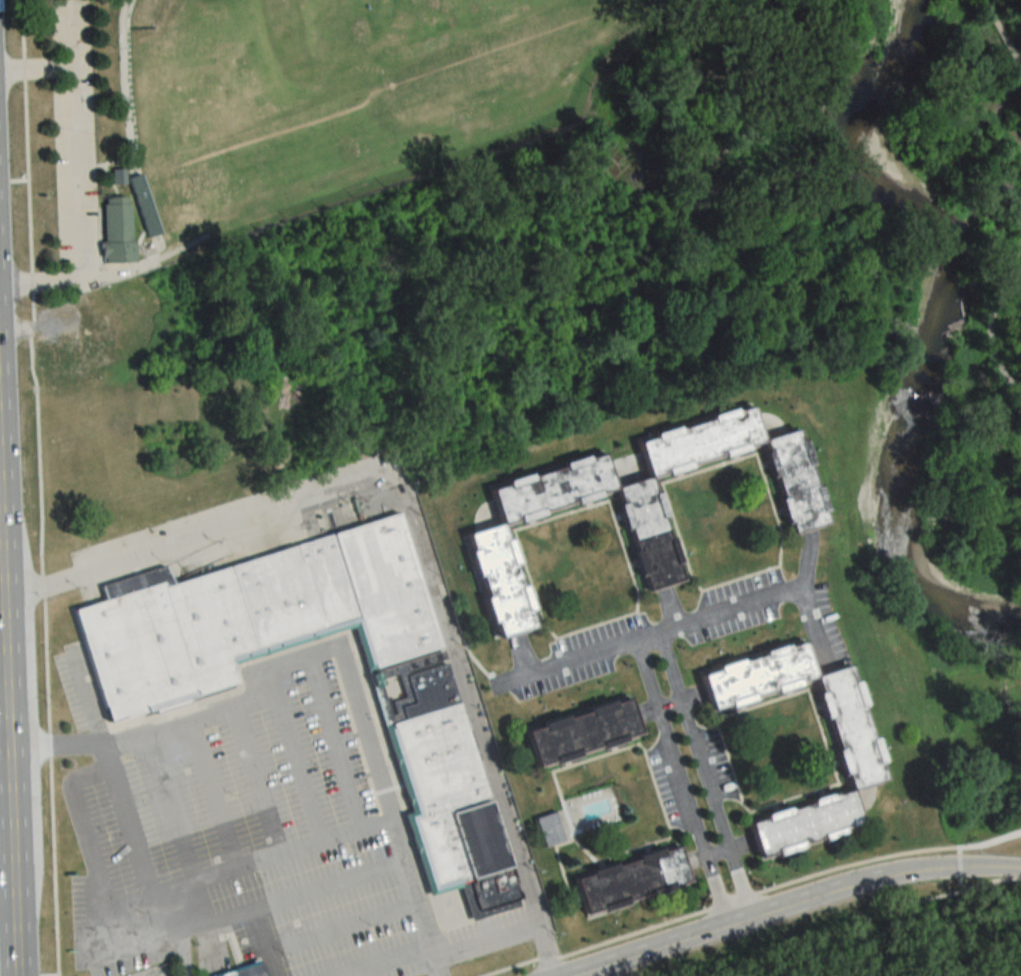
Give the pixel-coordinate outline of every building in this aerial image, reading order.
[(104,197),(104,262),(134,262),(133,197),(104,197)] [(653,489),(662,476),(755,450),(778,535),(818,524),(792,428),(753,439),(744,406),(630,438),(640,474),(637,478),(609,486),(600,453),(482,485),(493,524),(460,533),(489,639),(535,627),(507,525),(533,518),(537,532),(528,534),(523,542),(539,553),(552,549),(558,570),(591,561),(606,539),(599,512),(607,500),(632,593),(678,580),(653,489)] [(355,625),(423,896),(456,888),(465,920),(508,909),(409,515),(164,577),(162,567),(96,583),(100,601),(71,608),(101,726),(186,704),(184,698),(236,685),(229,656),(355,625)] [(808,684),(831,777),(838,775),(842,792),(741,818),(751,855),(854,830),(843,789),(874,781),(845,665),(808,675),(800,642),(692,669),(702,711),(808,684)] [(635,741),(627,702),(520,723),(528,762),(635,741)] [(559,842),(551,812),(530,818),(539,848),(559,842)] [(576,913),(684,888),(674,847),(566,873),(576,913)] [(259,962),(204,975),(263,975),(259,962)]
